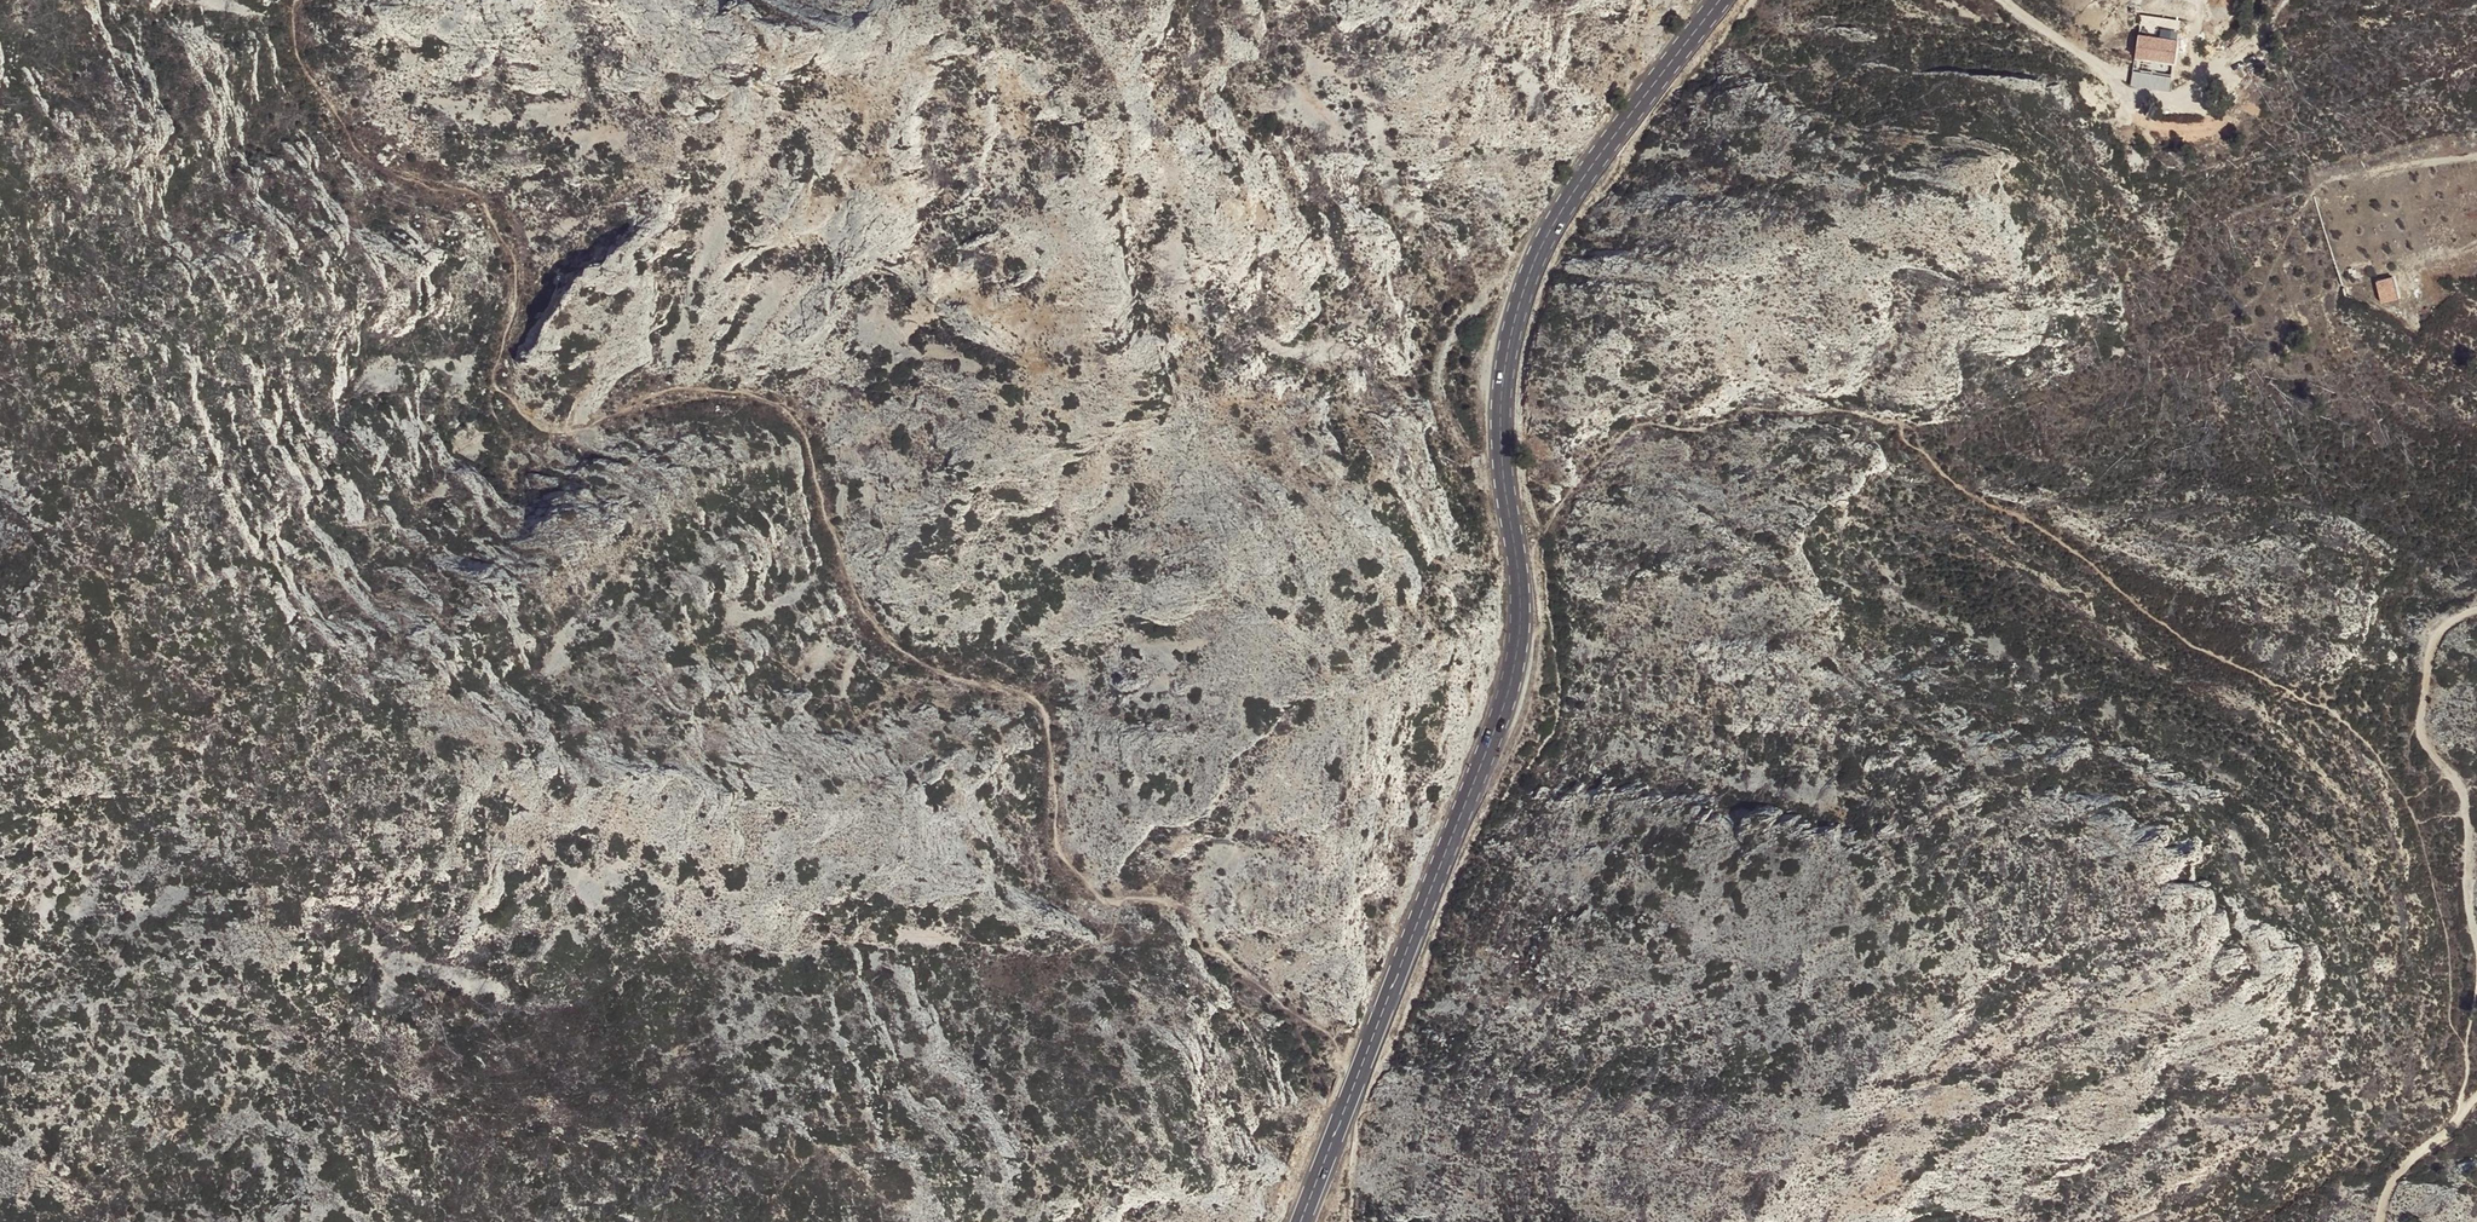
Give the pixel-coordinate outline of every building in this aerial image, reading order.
[(2182,36),(2142,32),(2139,56),(2137,56),(2134,83),(2171,88),(2174,60),(2179,60),(2182,36)] [(2367,264),(2352,266),(2354,279),(2363,277),(2362,271),(2369,270),(2367,264)] [(2398,299),(2393,277),(2377,281),(2382,303),(2398,299)]
